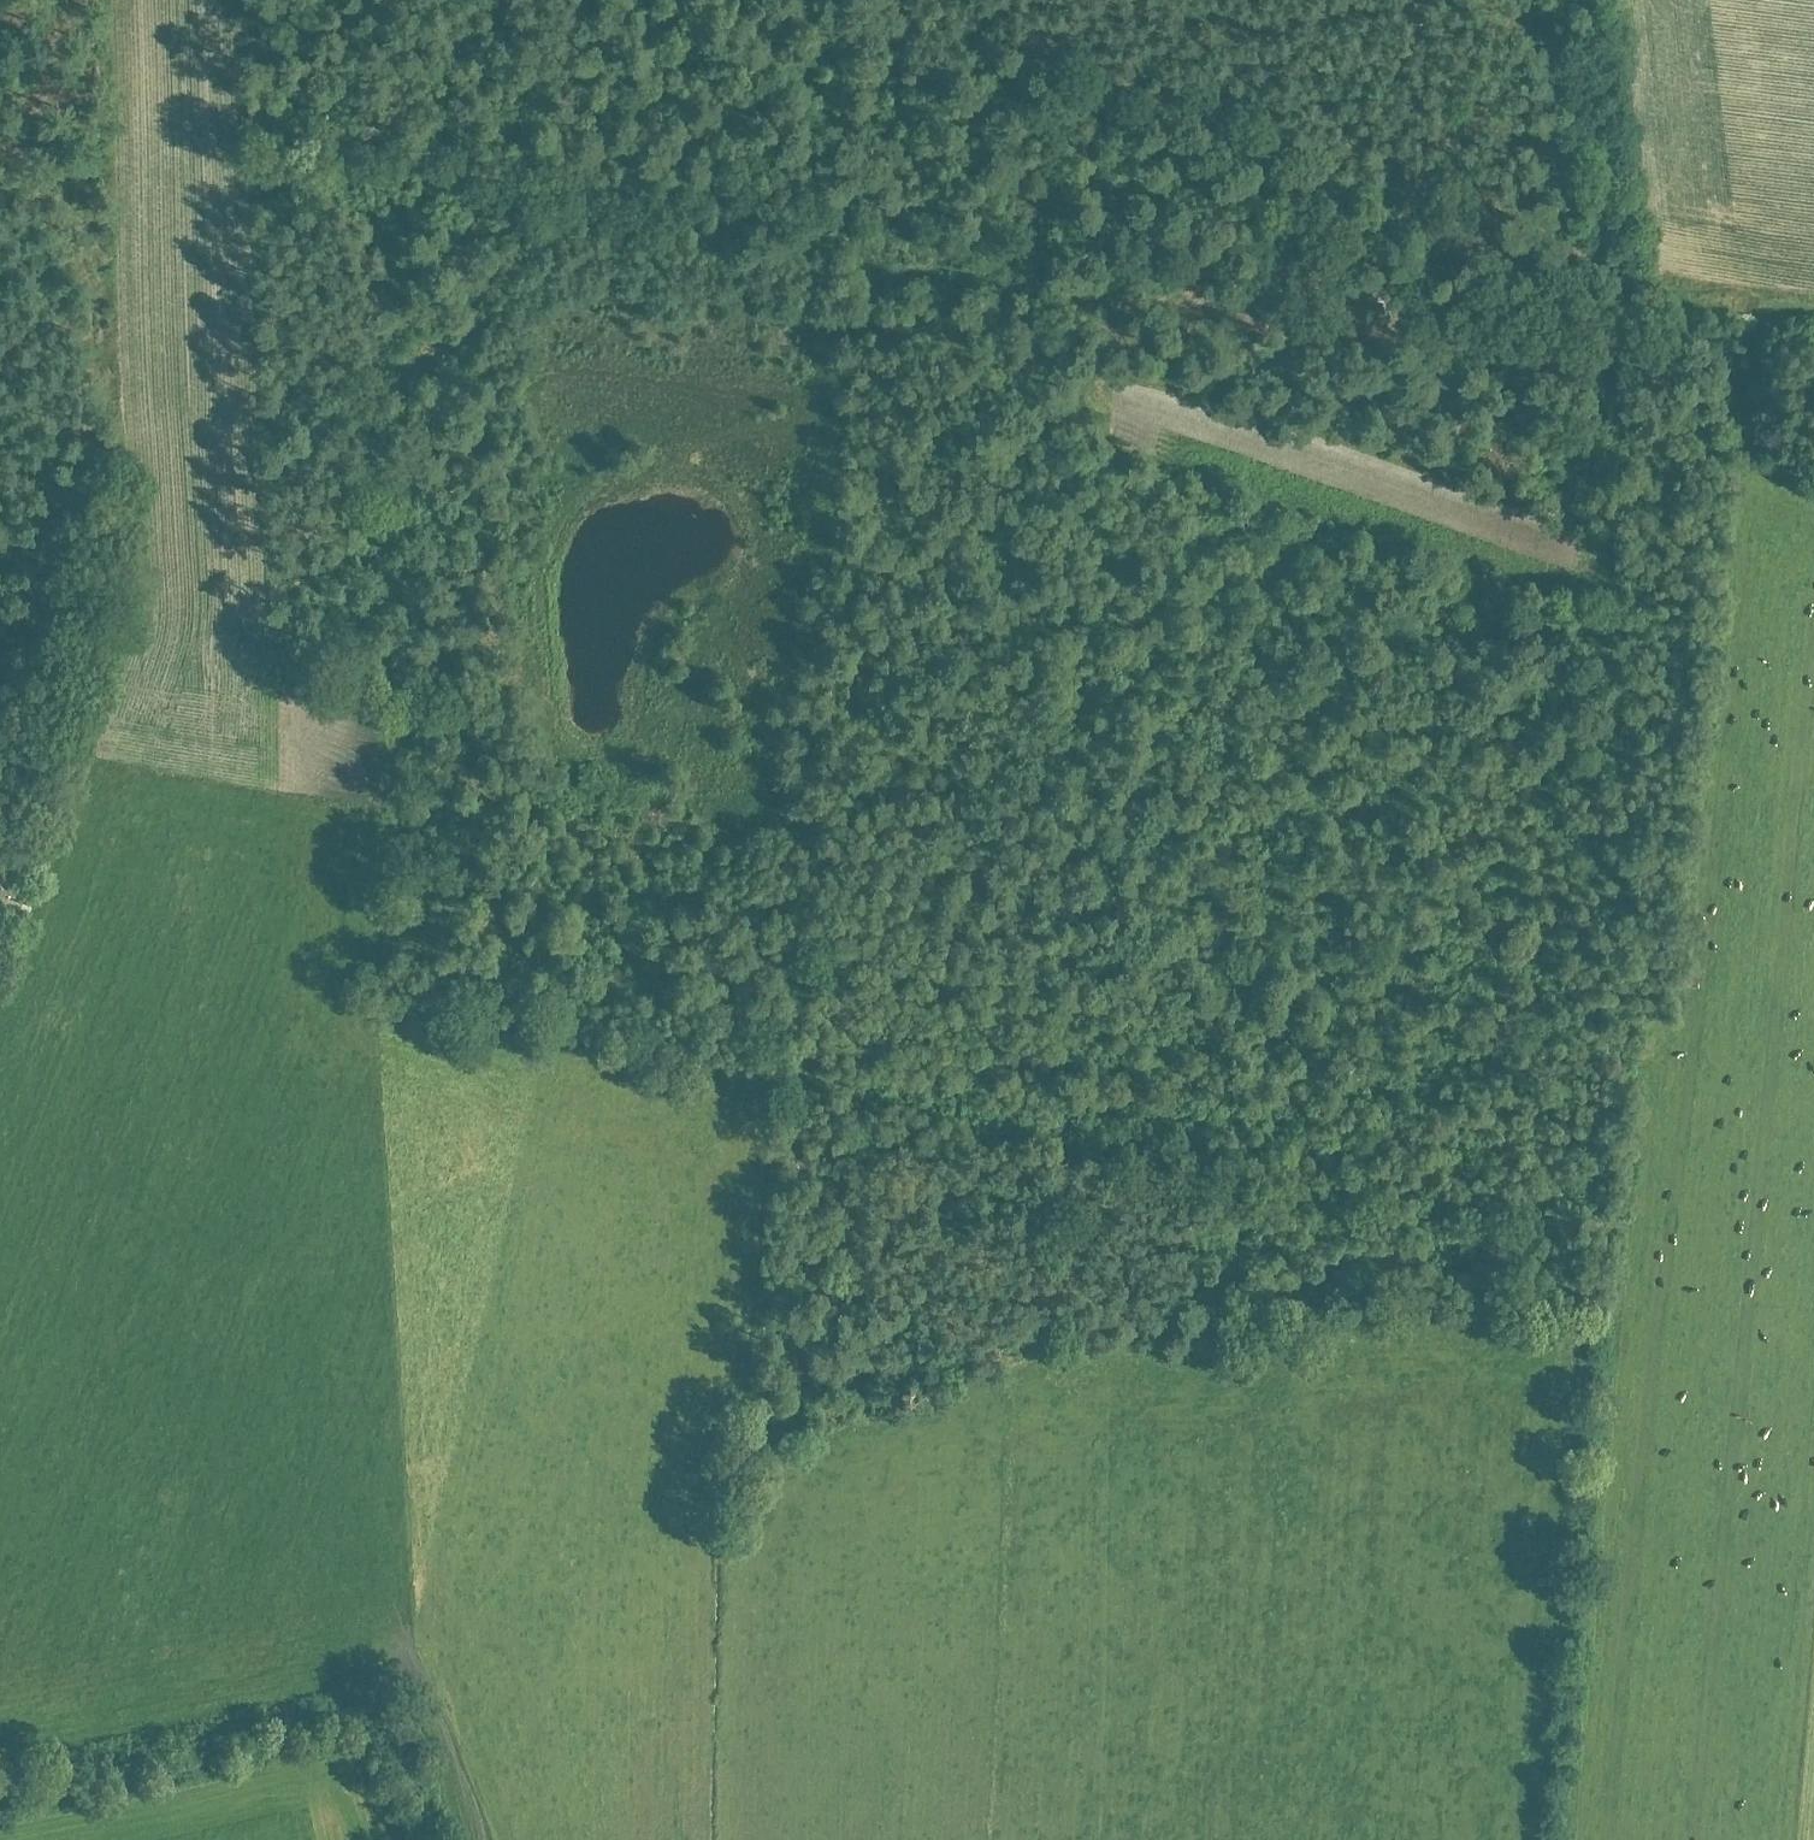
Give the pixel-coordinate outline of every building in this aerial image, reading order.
[(13,909),(0,905),(0,947),(13,909)]
